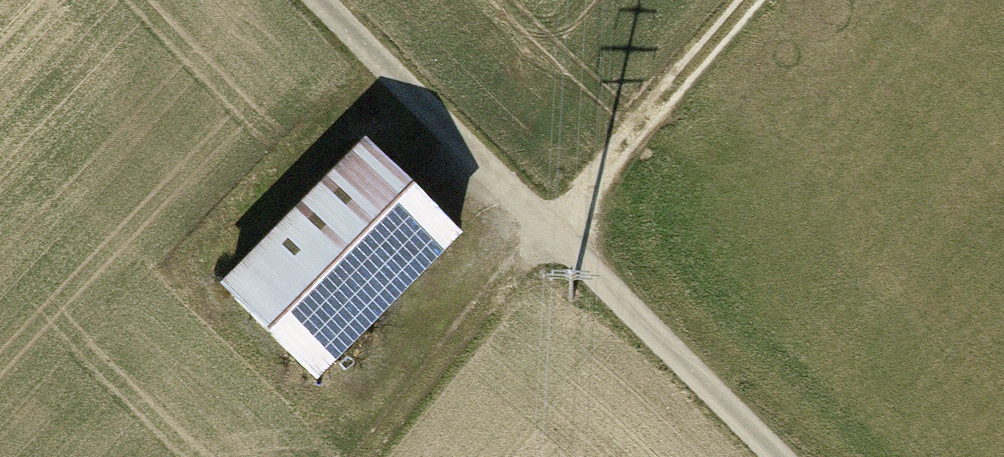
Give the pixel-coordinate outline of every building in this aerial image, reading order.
[(458,245),(351,141),(199,296),(306,400),(458,245)]
